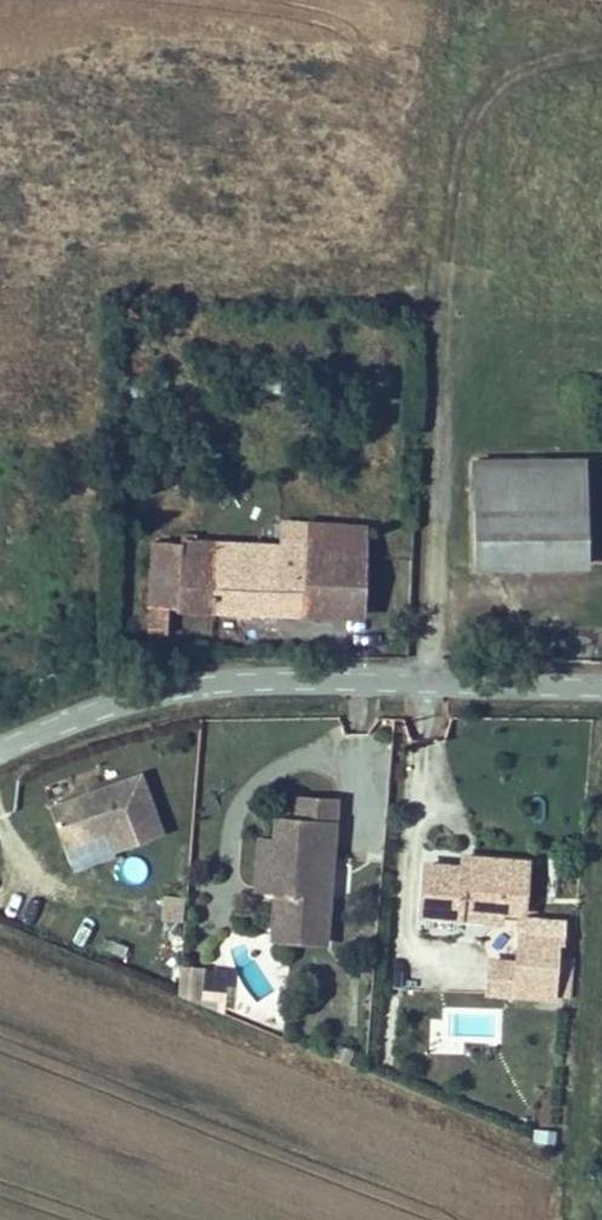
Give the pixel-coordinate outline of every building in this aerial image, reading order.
[(472,462),(474,572),(587,570),(585,460),(472,462)] [(155,614),(343,613),(345,523),(254,520),(252,537),(130,535),(124,626),(152,628),(155,614)] [(141,775),(49,810),(63,847),(106,831),(114,852),(163,834),(141,775)] [(286,821),(332,824),(334,800),(288,796),(286,821)] [(330,847),(332,824),(286,821),(270,820),(269,832),(265,884),(272,885),(267,935),(321,941),(325,901),(330,847)] [(241,881),(265,884),(269,832),(245,831),(241,881)] [(422,864),(418,918),(488,924),(486,949),(515,951),(514,963),(489,961),(486,997),(553,1002),(553,997),(569,999),(572,961),(562,960),(565,921),(526,918),(530,863),(460,857),(459,867),(422,864)] [(184,899),(164,897),(161,916),(182,919),(184,899)] [(198,1000),(221,1010),(225,973),(184,969),(180,998),(198,1000)]
